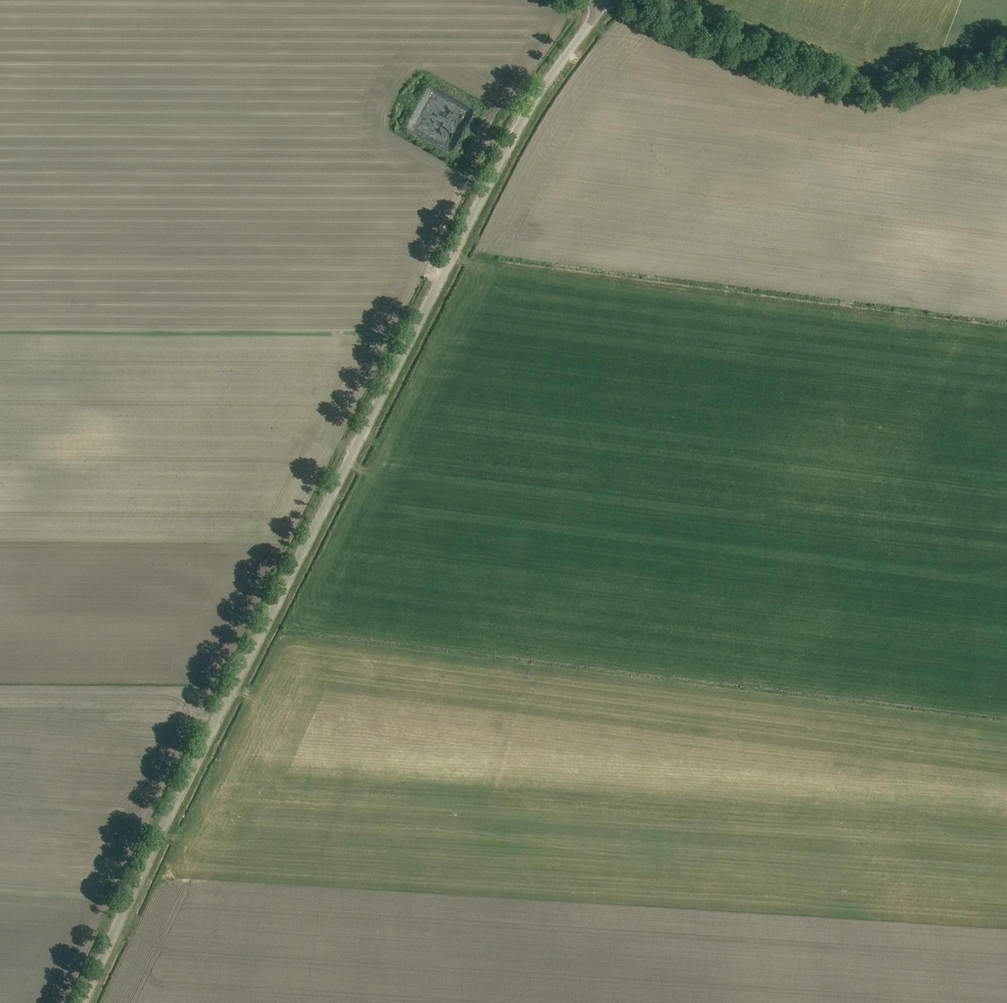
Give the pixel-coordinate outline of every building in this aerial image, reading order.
[(405,112),(397,127),(429,144),(435,132),(436,132),(439,127),(433,123),(431,127),(423,123),(427,117),(419,112),(416,118),(405,112)]
